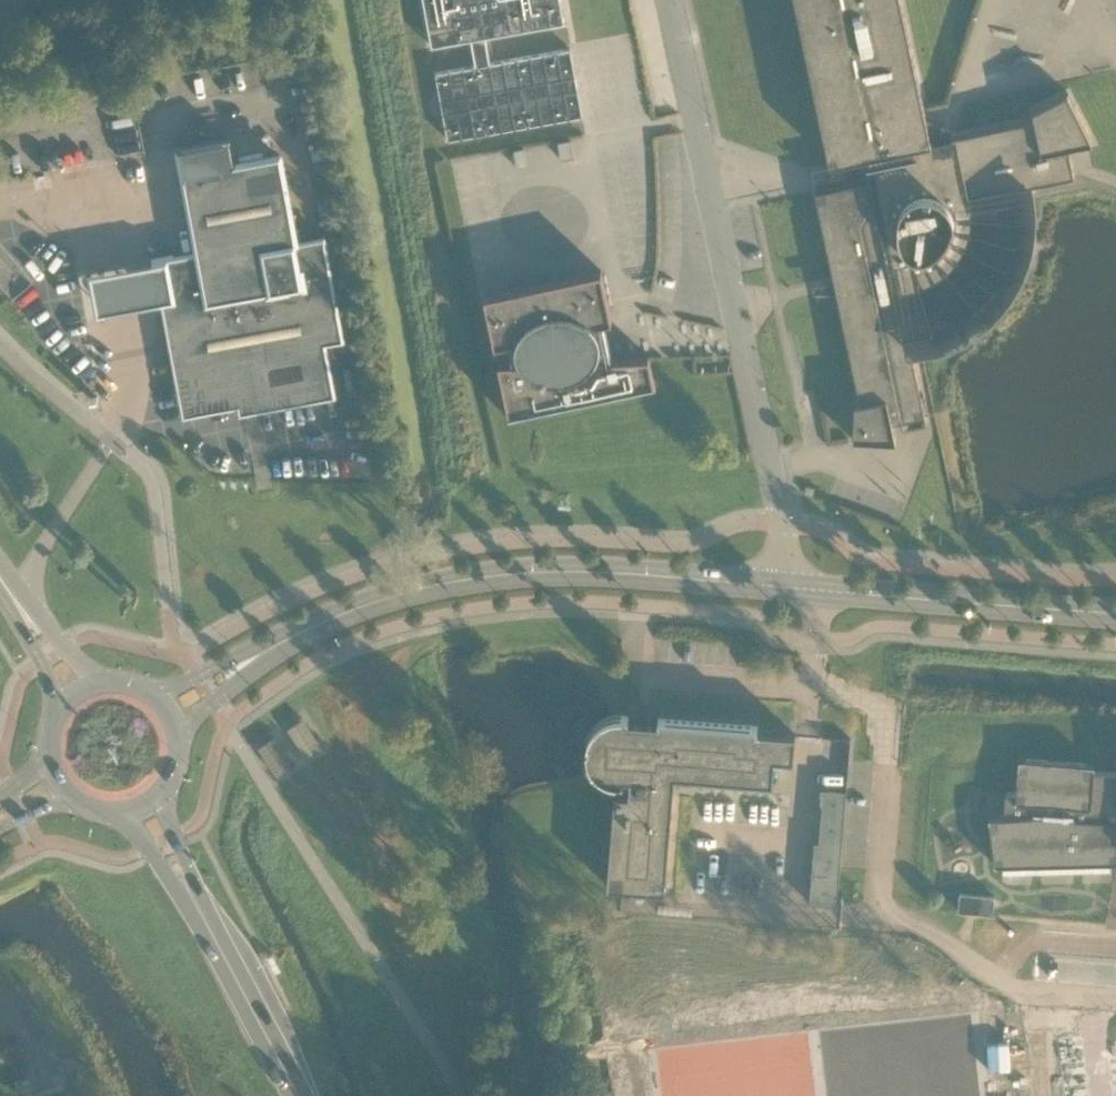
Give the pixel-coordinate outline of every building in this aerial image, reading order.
[(432,45),(471,38),(476,65),(490,62),(486,36),(565,22),(561,0),(424,0),(432,45)] [(833,162),(838,186),(816,191),(835,280),(824,282),(826,291),(837,290),(861,402),(855,404),(853,438),(896,440),(892,421),(901,419),(902,426),(927,421),(908,334),(927,330),(946,324),(963,314),(978,303),(991,289),(1001,275),(1009,258),(1015,241),(1018,223),(1018,205),(1016,187),(1074,175),(1068,146),(1092,141),(1068,92),(1033,110),(1035,119),(952,137),(949,125),(926,117),(902,0),(796,0),(830,162),(833,162)] [(436,81),(450,147),(584,120),(570,53),(436,81)] [(179,147),(198,248),(173,253),(173,257),(162,262),(164,275),(159,276),(163,299),(185,413),(259,399),(260,406),(336,392),(326,341),(345,337),(325,234),(296,239),(280,152),(235,161),(230,138),(179,147)] [(558,142),(561,159),(575,156),(572,139),(558,142)] [(311,148),(313,157),(323,155),(322,146),(311,148)] [(514,153),(517,167),(528,165),(525,151),(514,153)] [(497,208),(486,156),(454,163),(465,215),(497,208)] [(476,266),(508,259),(505,246),(497,208),(465,215),(473,253),(476,266)] [(173,257),(173,253),(119,264),(87,270),(95,310),(126,305),(163,299),(159,276),(164,275),(162,262),(173,257)] [(656,389),(649,355),(611,357),(604,321),(612,319),(601,270),(485,295),(495,344),(511,341),(512,360),(499,361),(511,419),(656,389)] [(599,767),(606,775),(615,780),(625,782),(626,778),(632,778),(631,794),(615,792),(607,885),(665,890),(675,774),(772,782),(774,757),(794,759),(796,733),(758,730),(758,726),(659,718),(658,723),(629,720),(629,716),(622,716),(614,718),(606,723),(600,730),(595,739),(594,749),(595,758),(599,767)] [(1094,770),(1095,763),(1019,757),(1016,792),(1006,792),(1004,816),(989,817),(995,864),(1115,861),(1115,772),(1094,770)] [(809,902),(837,904),(842,843),(814,840),(809,902)] [(993,913),(995,895),(960,892),(958,910),(993,913)]
